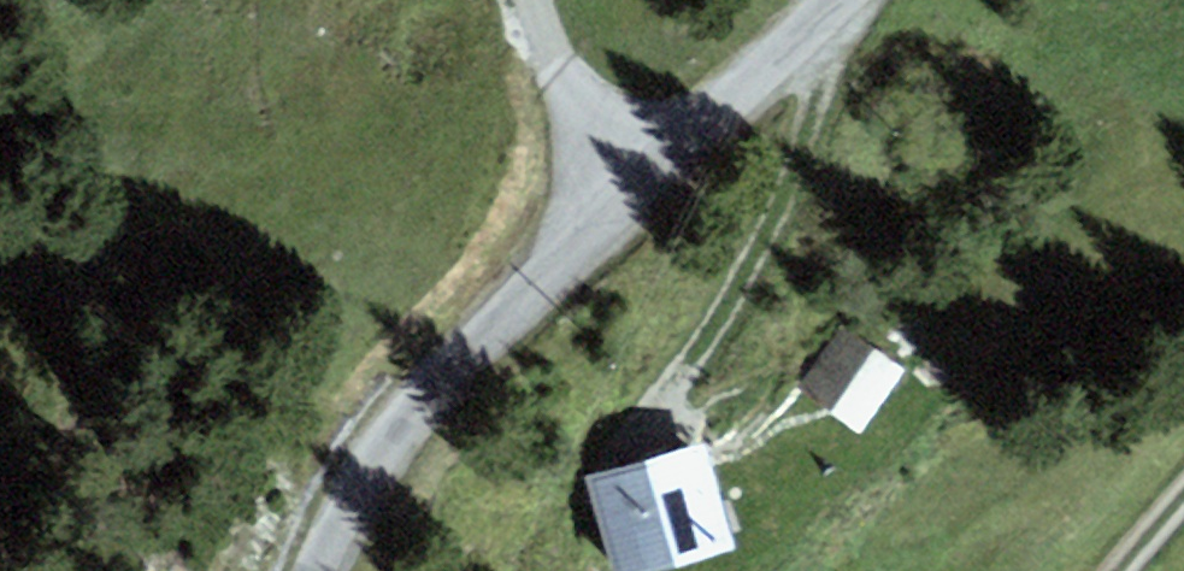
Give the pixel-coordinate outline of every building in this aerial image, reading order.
[(898,373),(841,329),(794,390),(850,434),(898,373)] [(604,512),(622,570),(653,570),(722,550),(701,482),(604,512)]
